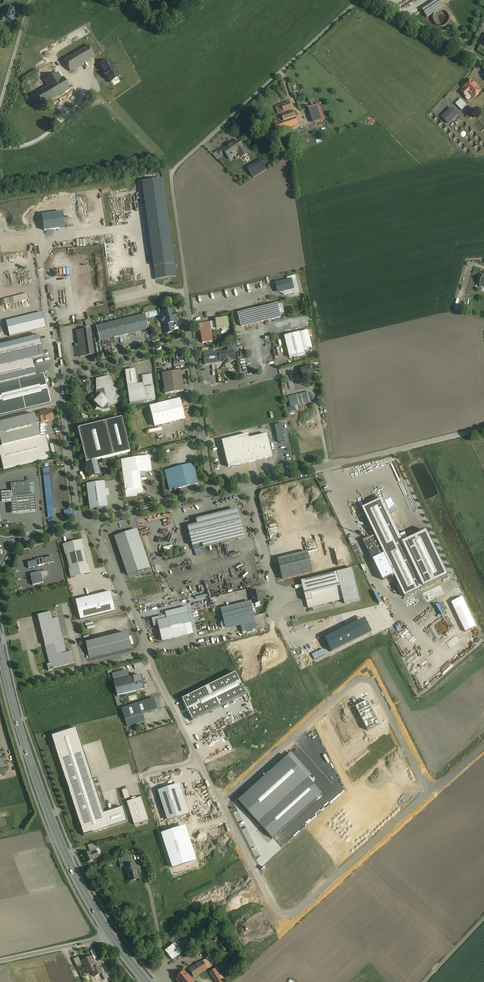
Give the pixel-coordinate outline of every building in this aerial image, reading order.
[(422,10),(427,18),(443,7),(438,0),(422,10)] [(9,8),(4,7),(1,17),(5,18),(12,20),(15,10),(12,9),(9,8)] [(449,22),(449,19),(448,16),(447,13),(444,11),(441,11),(438,12),(435,13),(434,16),(433,19),(434,22),(436,25),(438,26),(441,27),(444,26),(447,24),(449,22)] [(90,36),(60,54),(63,60),(88,46),(89,46),(94,43),(90,36)] [(41,42),(32,46),(36,53),(45,49),(43,46),(41,42)] [(100,54),(94,43),(89,46),(95,57),(100,54)] [(88,46),(63,60),(70,71),(95,57),(89,46),(88,46)] [(62,79),(51,61),(38,69),(48,86),(55,98),(65,93),(70,89),(63,77),(62,79)] [(104,61),(97,65),(100,71),(107,67),(104,61)] [(481,90),(472,80),(464,88),(464,89),(461,92),(466,97),(469,94),(473,98),(481,90)] [(48,86),(36,94),(43,105),(55,98),(48,86)] [(77,100),(70,89),(65,93),(71,103),(77,100)] [(460,100),(455,104),(460,108),(464,104),(460,100)] [(290,103),(281,106),(283,113),(292,110),(290,103)] [(319,105),(310,108),(315,123),(324,119),(319,105)] [(452,109),(442,117),(448,124),(457,115),(452,109)] [(293,112),(282,116),(284,121),(295,118),(293,112)] [(284,121),(276,124),(279,132),(298,125),(295,118),(284,121)] [(230,145),(223,149),(222,148),(213,155),(217,159),(226,153),(230,159),(234,156),(233,155),(239,152),(242,157),(247,153),(239,142),(234,145),(232,141),(229,143),(230,145)] [(262,162),(249,170),(251,172),(253,176),(266,167),(264,164),(262,162)] [(155,279),(176,277),(163,180),(142,182),(155,279)] [(276,283),(278,293),(294,289),(292,279),(276,283)] [(26,294),(3,300),(5,305),(28,299),(26,294)] [(278,305),(239,315),(242,327),(259,323),(266,321),(281,317),(278,305)] [(172,310),(162,312),(163,317),(161,317),(160,319),(161,321),(163,322),(164,321),(165,326),(170,325),(170,323),(175,322),(174,319),(176,319),(174,313),(173,314),(172,310)] [(42,313),(6,321),(9,336),(45,328),(42,313)] [(145,315),(96,326),(99,342),(149,330),(145,315)] [(227,319),(215,320),(216,330),(221,329),(228,328),(227,319)] [(209,323),(200,324),(202,343),(212,342),(209,323)] [(165,326),(162,327),(164,334),(172,332),(170,325),(165,326)] [(90,330),(76,332),(78,344),(76,344),(76,347),(78,347),(80,357),(94,355),(90,330)] [(300,332),(284,336),(290,358),(305,354),(300,332)] [(0,345),(0,368),(44,357),(39,335),(0,345)] [(233,351),(219,353),(220,363),(225,362),(225,364),(230,363),(230,361),(235,361),(233,351)] [(0,368),(0,389),(37,380),(32,360),(0,368)] [(310,366),(305,367),(305,369),(302,370),(304,378),(314,376),(312,367),(311,368),(310,366)] [(125,371),(127,386),(137,385),(135,370),(125,371)] [(180,372),(162,374),(163,379),(168,378),(169,382),(175,381),(176,382),(182,382),(180,372)] [(152,375),(142,376),(143,384),(144,388),(153,387),(152,375)] [(122,401),(109,376),(96,379),(96,400),(94,402),(96,405),(96,407),(99,407),(101,408),(102,408),(103,408),(105,408),(106,408),(108,407),(110,407),(122,401)] [(175,381),(169,382),(168,378),(163,379),(163,380),(165,394),(183,392),(182,382),(176,382),(175,381)] [(42,382),(23,387),(26,397),(43,393),(42,389),(44,388),(42,382)] [(137,385),(127,386),(129,404),(145,402),(144,388),(143,384),(137,385)] [(0,392),(0,416),(19,412),(17,404),(20,400),(20,398),(26,397),(23,387),(0,392)] [(153,387),(144,388),(145,402),(155,401),(153,387)] [(309,392),(292,397),(294,406),(311,402),(309,392)] [(186,399),(180,401),(184,419),(183,419),(183,421),(189,419),(188,414),(189,414),(187,409),(188,409),(187,404),(186,399)] [(180,401),(150,408),(154,426),(183,419),(184,419),(180,401)] [(51,411),(39,413),(41,423),(53,420),(51,411)] [(0,423),(0,441),(1,446),(40,437),(34,415),(0,423)] [(121,418),(105,422),(113,456),(130,452),(121,418)] [(105,422),(78,429),(86,463),(96,460),(113,456),(105,422)] [(274,425),(278,442),(286,441),(283,423),(274,425)] [(248,435),(221,441),(228,468),(230,467),(232,468),(235,467),(236,466),(272,457),(266,435),(249,439),(248,435)] [(1,446),(0,447),(0,455),(3,469),(51,458),(45,436),(40,437),(1,446)] [(149,457),(121,461),(126,497),(136,496),(136,493),(142,492),(140,477),(145,476),(144,472),(151,471),(149,457)] [(86,463),(87,468),(85,469),(86,474),(88,473),(89,477),(99,475),(96,460),(86,463)] [(193,464),(166,471),(167,475),(166,475),(169,491),(198,484),(193,464)] [(29,482),(11,484),(11,492),(12,499),(30,497),(30,496),(29,482)] [(104,482),(86,484),(89,509),(107,507),(104,482)] [(11,492),(1,493),(2,504),(11,503),(13,515),(36,513),(34,496),(30,496),(30,497),(12,499),(11,492)] [(385,554),(405,597),(448,577),(427,533),(404,543),(383,499),(364,508),(377,536),(364,542),(373,560),(385,554)] [(238,514),(187,527),(192,546),(243,534),(238,514)] [(137,532),(116,539),(128,576),(149,569),(137,532)] [(82,540),(62,545),(65,555),(66,554),(69,569),(68,570),(71,578),(90,573),(88,565),(87,565),(83,550),(84,550),(82,540)] [(308,553),(278,560),(283,580),(313,573),(308,553)] [(42,559),(37,560),(36,560),(38,567),(38,566),(43,565),(44,565),(42,558),(42,559)] [(353,569),(337,573),(340,587),(344,600),(345,604),(361,600),(353,569)] [(40,572),(30,575),(33,586),(43,583),(40,572)] [(337,573),(301,582),(306,602),(313,600),(311,594),(340,587),(337,573)] [(340,587),(311,594),(313,600),(306,602),(308,609),(344,600),(340,587)] [(75,601),(80,620),(115,612),(110,592),(75,601)] [(260,592),(251,594),(252,601),(253,604),(262,602),(260,592)] [(250,605),(221,612),(225,627),(254,620),(251,609),(250,605)] [(57,618),(52,619),(50,612),(37,616),(47,655),(65,651),(57,618)] [(165,615),(151,619),(153,627),(158,626),(157,622),(166,619),(165,615)] [(166,619),(157,622),(162,642),(187,636),(182,616),(166,619)] [(325,638),(332,652),(372,632),(365,618),(325,638)] [(126,634),(86,644),(89,658),(107,654),(106,651),(112,649),(112,652),(130,648),(126,634)] [(325,654),(323,649),(312,654),(315,660),(325,654)] [(65,651),(47,655),(49,664),(47,665),(48,671),(53,670),(52,668),(53,668),(75,663),(72,652),(66,653),(65,651)] [(112,674),(114,682),(129,679),(127,671),(112,674)] [(181,700),(192,721),(246,694),(235,673),(181,700)] [(129,679),(114,682),(117,696),(144,689),(143,685),(142,679),(141,676),(129,679)] [(153,698),(121,709),(127,727),(145,721),(143,714),(157,710),(153,698)] [(382,726),(369,699),(354,707),(367,733),(382,726)] [(104,814),(76,728),(52,736),(84,836),(127,822),(123,808),(104,814)] [(292,754),(239,801),(272,839),(322,795),(309,780),(312,776),(292,754)] [(178,785),(158,791),(168,820),(188,814),(178,785)] [(141,797),(127,802),(134,825),(148,821),(141,797)] [(197,861),(185,826),(160,834),(172,869),(197,861)] [(90,852),(82,855),(86,864),(94,860),(93,859),(99,857),(97,854),(96,851),(91,853),(90,852)] [(135,865),(130,866),(129,861),(123,863),(128,882),(138,879),(135,865)] [(174,943),(164,951),(172,960),(182,952),(174,943)] [(77,957),(73,959),(76,967),(81,965),(77,957)] [(91,957),(81,962),(85,971),(86,970),(88,974),(96,970),(91,957)] [(203,960),(189,968),(194,977),(208,968),(203,960)] [(210,972),(216,981),(225,981),(226,981),(218,967),(210,972)] [(185,971),(176,979),(178,981),(194,981),(185,971)]
